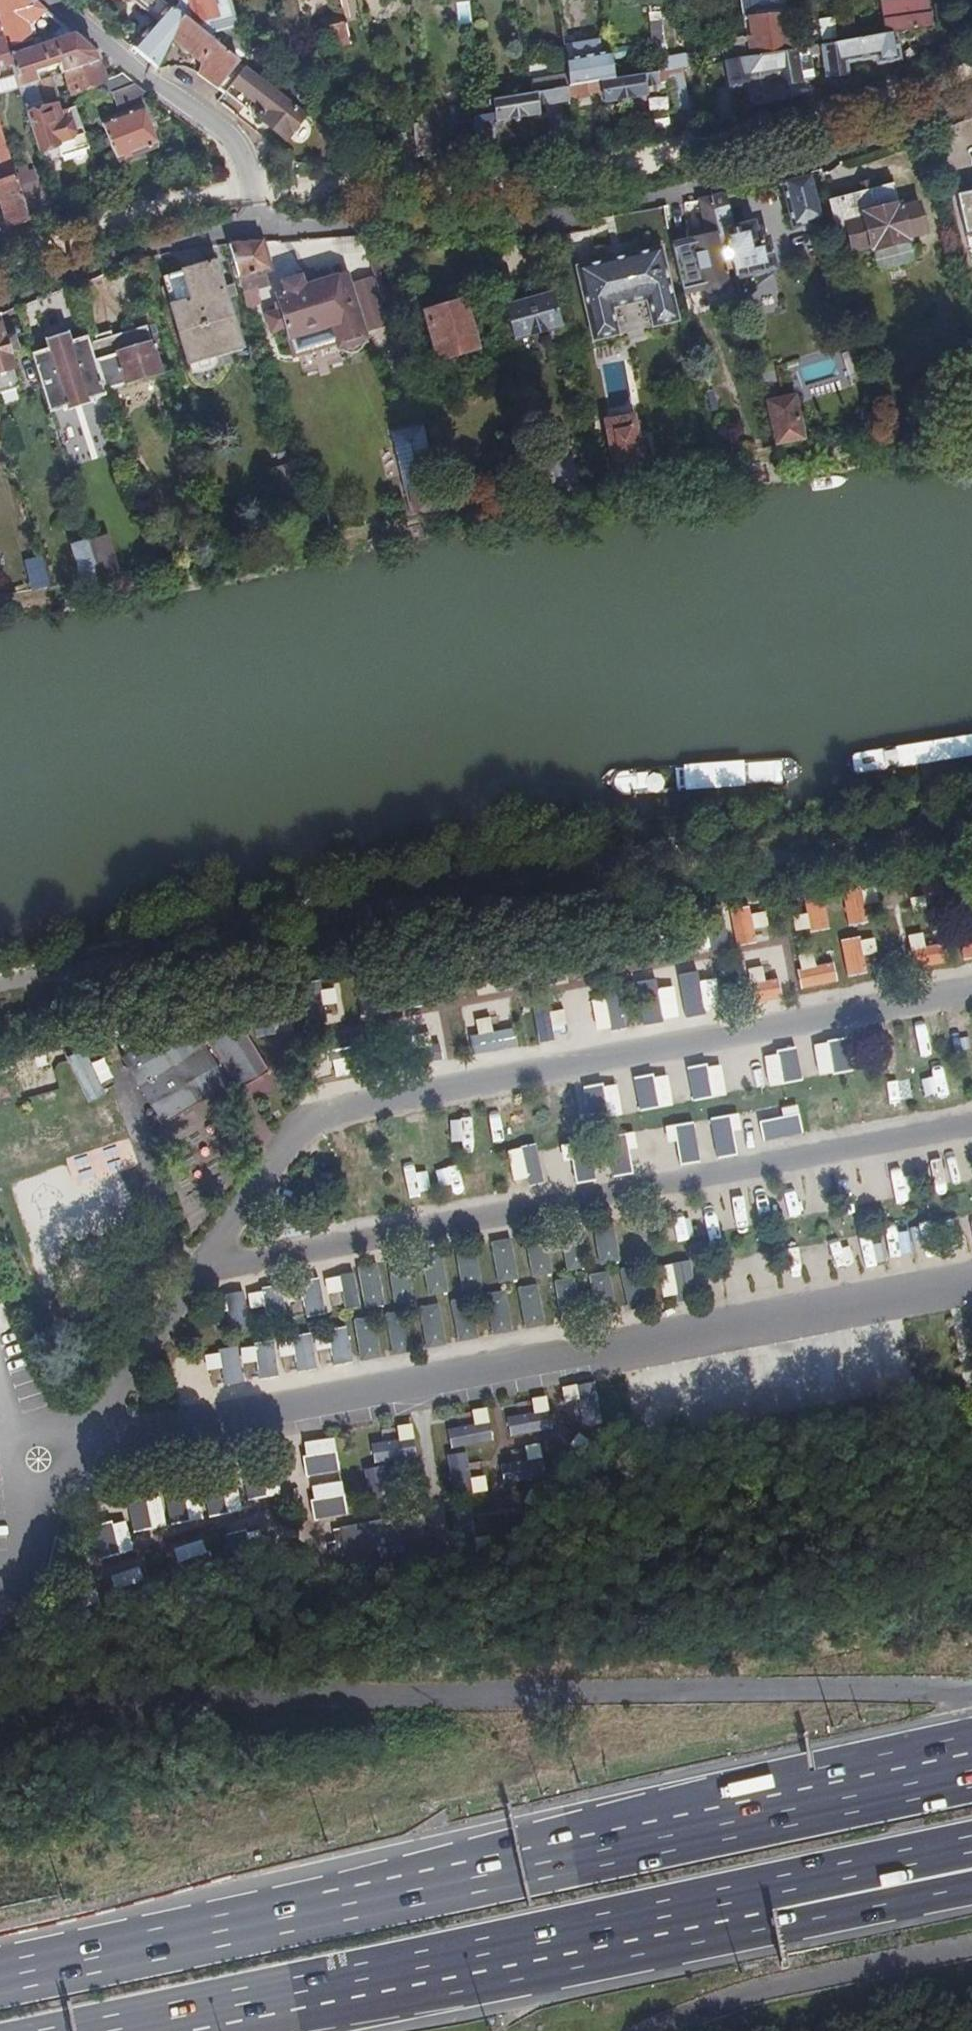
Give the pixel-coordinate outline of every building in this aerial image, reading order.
[(13,67),(20,89),(38,84),(39,84),(37,74),(60,67),(63,76),(67,75),(99,64),(95,56),(75,39),(76,37),(42,8),(31,0),(0,0),(0,23),(13,67)] [(156,24),(133,51),(158,73),(159,72),(173,40),(183,19),(159,0),(110,0),(119,8),(124,2),(129,1),(156,24)] [(183,19),(183,18),(191,24),(178,0),(159,0),(183,19)] [(191,24),(246,68),(253,73),(231,0),(178,0),(191,24)] [(747,58),(788,51),(784,17),(756,20),(753,0),(739,0),(747,58)] [(881,5),(885,35),(894,34),(931,28),(928,0),(909,0),(881,5)] [(660,12),(647,13),(649,49),(663,48),(660,12)] [(173,40),(204,64),(201,73),(210,81),(214,86),(226,95),(246,68),(191,24),(183,18),(183,19),(173,40)] [(818,38),(833,37),(832,18),(817,19),(818,38)] [(853,19),(837,22),(839,43),(856,40),(853,19)] [(13,67),(0,23),(0,71),(13,67)] [(345,23),(327,29),(331,48),(350,43),(346,23),(345,23)] [(877,63),(898,60),(894,34),(885,35),(856,40),(839,43),(823,45),(828,76),(847,73),(845,62),(876,57),(877,63)] [(779,85),(798,82),(793,51),(788,51),(747,58),(742,59),(745,79),(778,74),(779,85)] [(609,55),(564,62),(567,76),(568,89),(587,85),(597,83),(613,81),(609,55)] [(684,57),(656,61),(658,73),(680,69),(686,68),(684,57)] [(99,64),(67,75),(73,97),(91,89),(106,83),(99,64)] [(260,119),(287,141),(307,116),(303,112),(275,90),(253,73),(246,68),(226,95),(248,111),(254,103),(266,112),(260,119)] [(201,73),(201,76),(214,86),(210,81),(201,73)] [(643,87),(656,85),(655,73),(613,81),(597,83),(598,91),(603,91),(605,102),(644,96),(643,87)] [(288,83),(275,90),(303,112),(312,111),(306,76),(288,79),(288,83)] [(567,76),(539,81),(541,93),(566,89),(568,89),(567,76)] [(106,83),(91,89),(96,102),(116,95),(136,86),(123,77),(106,83)] [(38,84),(44,105),(45,105),(59,100),(53,79),(39,84),(38,84)] [(539,81),(529,82),(531,95),(541,93),(539,81)] [(38,84),(20,89),(40,153),(59,146),(63,159),(90,151),(84,134),(76,110),(66,113),(67,118),(62,120),(58,107),(47,111),(45,105),(44,105),(38,84)] [(568,89),(566,89),(568,99),(588,96),(587,85),(568,89)] [(136,86),(116,95),(121,107),(148,95),(136,86)] [(531,95),(487,103),(489,111),(495,110),(497,122),(537,116),(535,107),(568,102),(568,99),(566,89),(541,93),(531,95)] [(118,163),(156,149),(140,110),(103,125),(118,163)] [(474,120),(470,120),(471,144),(488,144),(488,118),(474,120)] [(30,221),(17,180),(15,172),(2,130),(0,130),(0,159),(5,174),(10,177),(11,182),(0,185),(0,202),(8,228),(30,221)] [(780,183),(792,232),(821,224),(808,176),(780,183)] [(871,183),(858,187),(859,192),(863,191),(865,196),(873,194),(871,183)] [(870,250),(872,255),(874,255),(908,246),(909,245),(908,240),(926,235),(919,207),(900,212),(899,208),(897,208),(892,189),(873,194),(865,196),(863,191),(859,192),(829,200),(837,230),(846,228),(852,255),(870,250)] [(955,195),(966,239),(968,239),(967,235),(971,234),(971,191),(971,193),(957,197),(957,194),(955,195)] [(693,243),(672,248),(682,293),(701,289),(703,294),(706,295),(709,298),(724,293),(727,288),(724,272),(732,270),(724,235),(719,236),(714,216),(710,200),(697,202),(704,230),(691,234),(693,243)] [(721,215),(714,216),(719,236),(724,235),(731,233),(727,218),(724,216),(721,215)] [(731,233),(724,235),(732,270),(734,279),(772,270),(765,242),(755,245),(750,228),(731,233)] [(364,241),(375,275),(382,299),(397,294),(398,294),(392,272),(414,268),(416,248),(364,241)] [(348,246),(353,265),(368,260),(363,242),(348,246)] [(263,243),(230,246),(243,288),(262,283),(259,273),(272,270),(263,243)] [(908,246),(874,255),(879,275),(913,266),(908,246)] [(675,321),(659,249),(576,269),(592,340),(616,335),(610,308),(646,300),(652,327),(675,321)] [(217,270),(193,276),(218,358),(242,351),(217,270)] [(180,335),(189,366),(218,358),(193,276),(172,283),(186,334),(180,335)] [(365,344),(368,343),(350,282),(324,289),(323,285),(306,289),(302,278),(284,283),(287,295),(280,297),(284,311),(268,315),(273,332),(289,328),(297,353),(338,341),(340,351),(344,350),(347,352),(350,353),(354,354),(357,352),(360,351),(362,349),(364,346),(365,344)] [(550,297),(506,310),(514,341),(559,329),(550,297)] [(427,317),(439,359),(443,359),(474,349),(477,349),(464,306),(427,317)] [(19,390),(13,370),(14,370),(10,356),(17,354),(13,339),(5,341),(0,323),(0,396),(19,390)] [(149,331),(91,348),(105,393),(163,375),(155,351),(160,349),(156,336),(151,338),(149,331)] [(88,338),(32,356),(50,415),(106,398),(105,393),(91,348),(88,338)] [(446,365),(449,368),(451,369),(453,369),(457,370),(460,370),(463,370),(467,369),(470,367),(472,364),(473,362),(474,359),(475,355),(475,353),(474,349),(443,359),(444,362),(446,365)] [(606,364),(608,403),(628,402),(627,363),(606,364)] [(793,399),(768,404),(777,445),(802,440),(793,399)] [(633,419),(606,424),(614,464),(641,460),(633,419)] [(392,434),(405,495),(430,489),(426,470),(433,469),(425,427),(392,434)] [(614,464),(613,465),(615,476),(651,470),(649,459),(641,460),(614,464)] [(570,461),(554,463),(558,487),(573,483),(570,461)] [(317,531),(296,464),(279,469),(300,537),(317,531)] [(613,465),(605,466),(607,477),(615,476),(613,465)] [(430,489),(405,495),(410,516),(418,514),(417,509),(424,513),(444,508),(438,486),(430,489)] [(102,541),(90,544),(101,578),(116,575),(110,555),(106,557),(102,541)] [(87,543),(77,547),(89,580),(101,578),(90,544),(88,545),(87,543)] [(43,563),(28,567),(33,584),(48,579),(43,563)] [(842,890),(843,924),(862,923),(861,889),(842,890)] [(794,899),(797,931),(827,927),(823,896),(794,899)] [(636,960),(751,951),(747,905),(698,909),(700,933),(667,936),(668,945),(635,948),(636,960)] [(903,933),(908,969),(951,963),(950,961),(971,958),(971,924),(903,933)] [(843,977),(865,974),(862,955),(873,953),(871,936),(838,941),(843,977)] [(737,979),(783,979),(784,950),(738,949),(737,979)] [(791,955),(800,990),(835,981),(830,962),(813,966),(809,950),(791,955)] [(541,969),(542,984),(566,982),(565,968),(541,969)] [(469,1053),(515,1047),(506,971),(356,991),(362,1034),(411,1028),(415,1059),(446,1055),(444,1040),(467,1037),(469,1053)] [(299,981),(300,1025),(343,1024),(342,980),(299,981)] [(636,986),(648,1015),(659,1011),(647,982),(636,986)] [(676,1014),(715,1011),(713,991),(674,993),(676,1014)] [(235,1096),(269,1074),(222,997),(184,1007),(190,1019),(123,1058),(165,1125),(227,1084),(235,1096)] [(534,1039),(565,1034),(561,1007),(530,1011),(534,1039)] [(272,1008),(247,1016),(254,1038),(280,1030),(272,1008)] [(583,1031),(620,1028),(618,1008),(581,1011),(583,1031)] [(921,1021),(903,1023),(908,1062),(925,1060),(921,1021)] [(319,1026),(326,1078),(353,1075),(346,1023),(319,1026)] [(887,1029),(857,1034),(863,1071),(893,1066),(887,1029)] [(943,1039),(945,1054),(971,1051),(971,1035),(943,1039)] [(811,1043),(814,1074),(850,1071),(847,1040),(811,1043)] [(48,1066),(42,1048),(0,1061),(0,1082),(48,1066)] [(792,1048),(759,1056),(766,1086),(799,1079),(792,1048)] [(98,1059),(84,1063),(80,1051),(66,1055),(81,1103),(109,1094),(98,1059)] [(718,1064),(684,1068),(688,1100),(722,1096),(718,1064)] [(629,1079),(634,1111),(669,1106),(664,1074),(629,1079)] [(926,1109),(966,1100),(962,1082),(922,1090),(926,1109)] [(575,1089),(580,1121),(618,1115),(613,1083),(575,1089)] [(857,1102),(861,1121),(901,1113),(896,1093),(857,1102)] [(755,1135),(793,1133),(792,1109),(754,1110),(755,1135)] [(435,1112),(439,1149),(461,1147),(457,1110),(435,1112)] [(727,1155),(742,1153),(736,1113),(721,1116),(727,1155)] [(485,1141),(524,1136),(522,1115),(482,1120),(485,1141)] [(680,1124),(685,1163),(702,1161),(697,1122),(680,1124)] [(625,1176),(641,1173),(633,1133),(616,1136),(625,1176)] [(130,1139),(116,1143),(123,1168),(137,1164),(130,1139)] [(514,1148),(520,1185),(542,1182),(536,1145),(514,1148)] [(570,1184),(587,1184),(586,1161),(570,1161),(570,1184)] [(398,1209),(420,1206),(415,1168),(393,1171),(398,1209)] [(444,1202),(481,1195),(477,1173),(440,1179),(444,1202)] [(612,1219),(592,1222),(598,1265),(619,1262),(612,1219)] [(581,1224),(561,1228),(567,1270),(588,1267),(581,1224)] [(547,1232),(527,1235),(533,1278),(554,1275),(547,1232)] [(512,1239),(492,1242),(498,1285),(519,1282),(512,1239)] [(475,1246),(455,1249),(461,1292),(482,1289),(475,1246)] [(442,1251),(421,1255),(429,1297),(449,1294),(442,1251)] [(408,1258),(388,1261),(394,1304),(415,1300),(408,1258)] [(658,1263),(658,1280),(672,1279),(673,1298),(692,1297),(691,1261),(658,1263)] [(378,1262),(358,1266),(365,1308),(385,1305),(378,1262)] [(642,1266),(621,1269),(628,1312),(648,1308),(642,1266)] [(610,1272),(589,1275),(596,1318),(616,1315),(610,1272)] [(576,1278),(555,1281),(562,1324),(582,1321),(576,1278)] [(538,1285),(517,1288),(524,1331),(544,1328),(538,1285)] [(246,1310),(261,1306),(265,1324),(285,1320),(277,1286),(243,1294),(246,1310)] [(215,1332),(248,1325),(240,1290),(207,1298),(215,1332)] [(506,1290),(486,1293),(492,1336),(513,1333),(506,1290)] [(471,1296),(451,1299),(457,1342),(478,1339),(471,1296)] [(439,1304),(418,1307),(425,1350),(445,1346),(439,1304)] [(405,1309),(385,1312),(391,1355),(412,1352),(405,1309)] [(373,1318),(356,1321),(362,1357),(380,1353),(373,1318)] [(347,1326),(330,1330),(336,1365),(354,1361),(347,1326)] [(312,1333),(294,1336),(301,1371),(318,1368),(312,1333)] [(273,1341),(255,1344),(262,1379),(279,1376),(273,1341)] [(237,1348),(219,1351),(226,1386),(243,1383),(237,1348)] [(596,1382),(555,1385),(559,1434),(600,1430),(596,1382)] [(453,1495),(544,1480),(537,1436),(550,1433),(544,1397),(527,1400),(530,1413),(493,1419),(491,1406),(468,1410),(470,1424),(441,1429),(453,1495)] [(371,1466),(361,1468),(367,1500),(388,1496),(382,1464),(415,1458),(408,1424),(393,1427),(395,1439),(367,1444),(371,1466)] [(332,1437),(298,1442),(304,1483),(306,1482),(311,1522),(344,1517),(332,1437)] [(241,1472),(244,1499),(277,1495),(274,1468),(241,1472)] [(216,1484),(222,1514),(238,1511),(232,1480),(216,1484)] [(160,1497),(164,1525),(199,1520),(195,1492),(160,1497)] [(429,1563),(426,1547),(422,1531),(419,1513),(337,1529),(338,1541),(331,1543),(336,1568),(344,1567),(346,1577),(429,1563)] [(120,1518),(85,1530),(96,1560),(131,1548),(120,1518)] [(422,1531),(426,1547),(433,1546),(430,1529),(422,1531)] [(199,1539),(170,1548),(174,1562),(203,1554),(199,1539)] [(137,1566),(106,1575),(111,1590),(142,1581),(137,1566)]
